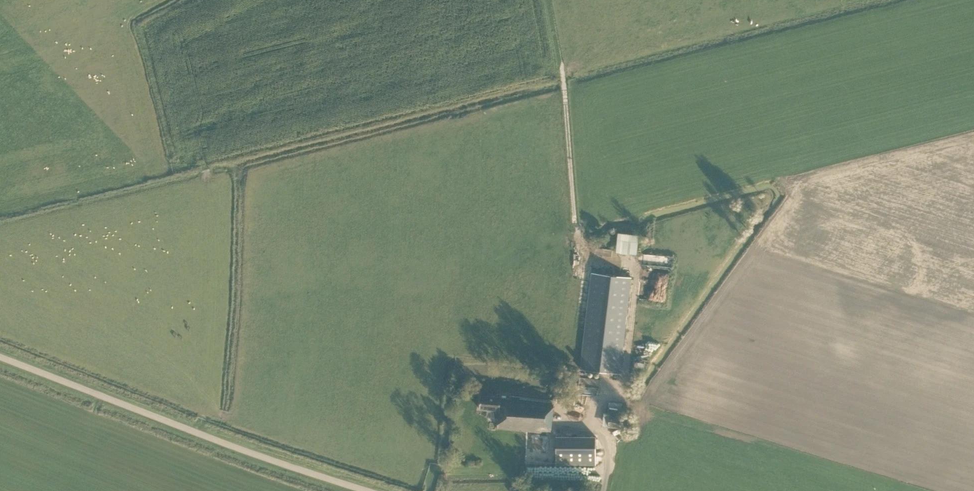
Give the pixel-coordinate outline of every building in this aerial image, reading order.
[(632,276),(593,272),(581,368),(620,372),(632,276)] [(570,393),(557,391),(556,398),(556,402),(575,404),(576,394),(570,393)] [(550,432),(554,399),(511,394),(510,397),(481,394),(480,407),(500,409),(498,427),(548,432),(550,432)] [(620,415),(603,413),(602,426),(619,427),(620,415)] [(597,436),(527,435),(527,464),(596,464),(597,436)]
